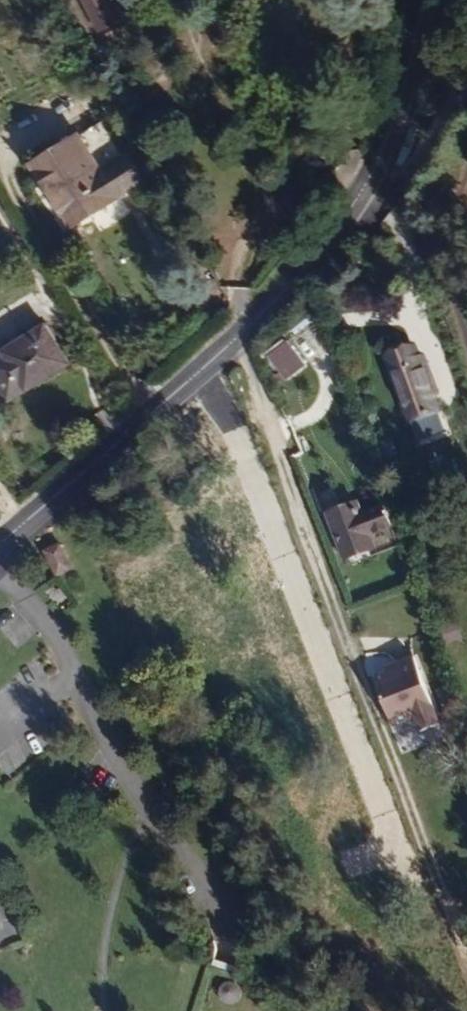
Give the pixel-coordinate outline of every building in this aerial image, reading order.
[(115,0),(86,0),(100,31),(124,20),(115,0)] [(149,177),(132,151),(104,169),(80,131),(32,162),(72,226),(119,196),(122,194),(149,177)] [(339,166),(312,135),(301,160),(328,189),(339,166)] [(47,323),(2,350),(5,354),(0,357),(0,384),(10,400),(71,362),(47,323)] [(283,373),(303,358),(291,342),(271,357),(283,373)] [(441,411),(435,395),(438,393),(425,356),(421,358),(417,347),(389,358),(412,421),(413,421),(420,438),(445,429),(439,412),(441,411)] [(372,536),(393,527),(385,505),(364,513),(359,501),(327,514),(345,559),(377,547),(372,536)] [(74,568),(61,542),(44,551),(57,577),(65,573),(74,568)] [(438,728),(412,660),(383,671),(386,677),(374,681),(392,729),(415,721),(420,735),(438,728)]
